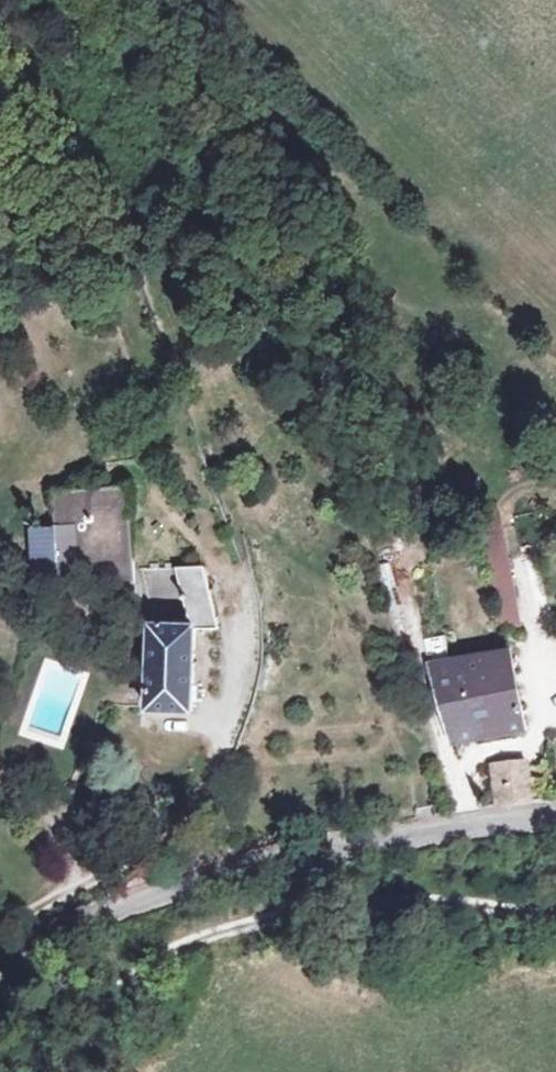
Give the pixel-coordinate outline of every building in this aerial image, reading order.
[(137,582),(131,486),(54,492),(60,584),(105,580),(105,584),(137,582)] [(153,625),(149,710),(194,711),(196,629),(220,626),(205,565),(177,567),(192,627),(153,625)] [(138,603),(137,582),(105,584),(107,605),(138,603)] [(512,651),(431,666),(449,735),(525,719),(512,651)] [(493,765),(498,806),(531,803),(526,762),(493,765)]
